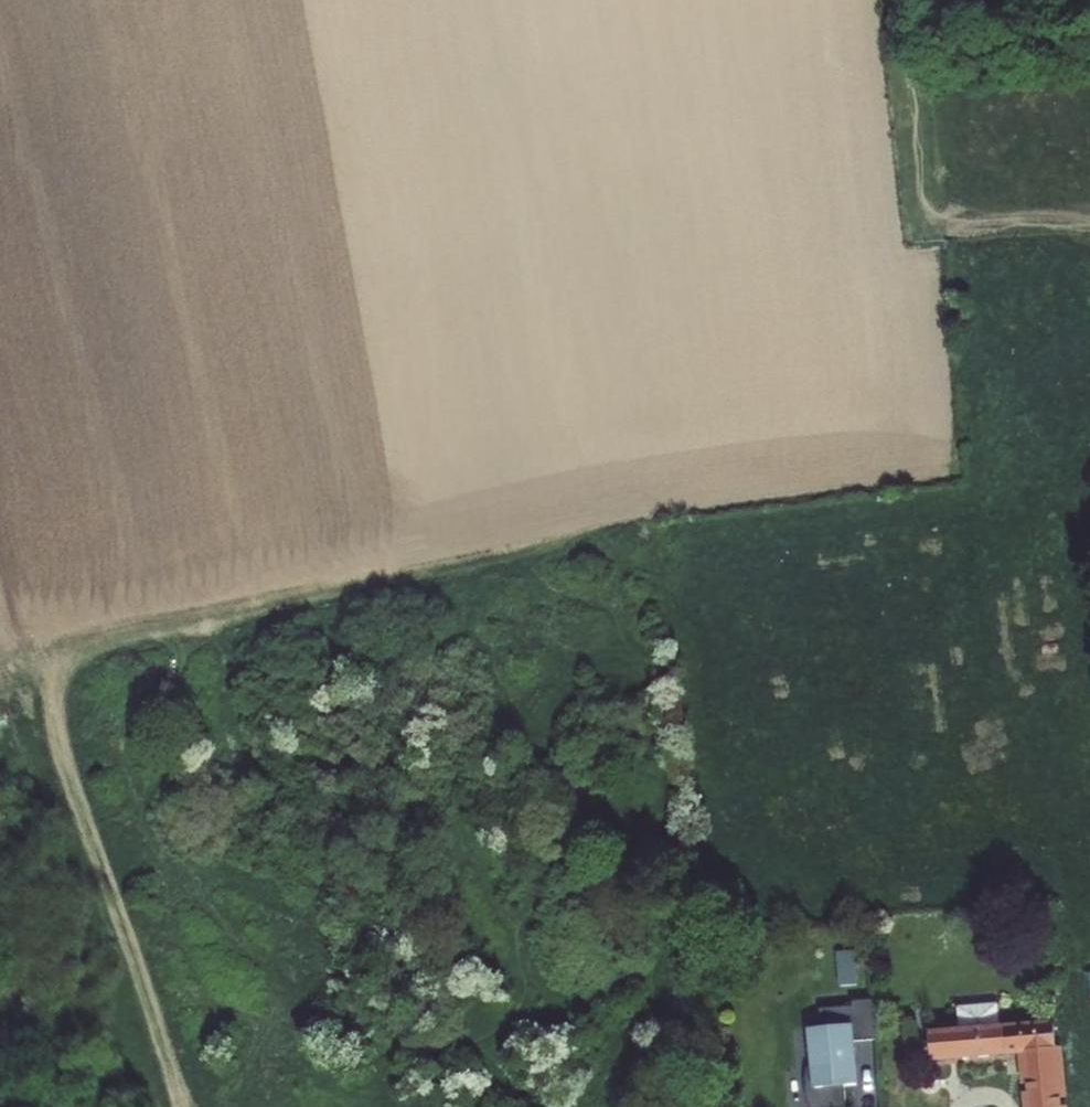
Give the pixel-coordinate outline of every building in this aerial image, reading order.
[(997,1002),(957,1008),(960,1024),(1000,1018),(997,1002)] [(885,1005),(858,1007),(858,1012),(825,1014),(826,1033),(819,1034),(822,1072),(815,1073),(818,1106),(852,1106),(851,1092),(863,1091),(860,1048),(888,1046),(885,1005)] [(939,1038),(941,1059),(1031,1050),(1035,1106),(1069,1106),(1064,1027),(939,1038)]
